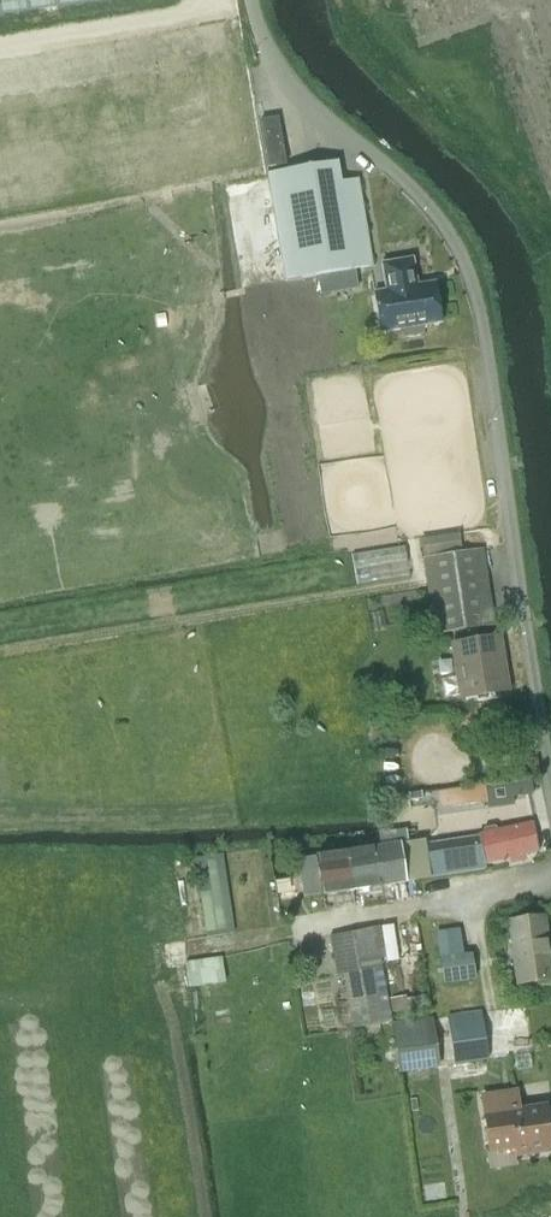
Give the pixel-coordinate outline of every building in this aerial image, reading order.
[(359,180),(342,183),(338,163),(267,174),(286,281),(314,277),(372,267),(359,180)] [(421,326),(441,323),(435,283),(417,286),(412,259),(382,264),(386,291),(374,293),(380,333),(401,329),(402,333),(405,335),(419,333),(422,330),(421,326)] [(452,632),(493,625),(481,549),(463,551),(460,533),(421,540),(424,557),(422,558),(427,592),(434,634),(452,632)] [(357,586),(409,577),(403,546),(352,555),(357,586)] [(450,645),(455,677),(441,679),(444,697),(458,695),(458,698),(509,690),(500,636),(450,645)] [(529,795),(528,781),(510,783),(512,797),(529,795)] [(485,785),(436,792),(439,808),(487,802),(485,785)] [(482,833),(478,834),(485,862),(508,857),(509,863),(525,859),(523,853),(537,850),(531,822),(496,830),(494,827),(483,829),(482,833)] [(413,878),(483,868),(478,837),(408,847),(412,880),(413,880),(413,878)] [(345,851),(351,889),(412,880),(408,847),(407,847),(407,842),(398,844),(398,843),(345,851)] [(227,851),(198,853),(205,931),(233,929),(227,851)] [(322,902),(331,900),(330,892),(351,889),(345,851),(315,855),(315,856),(297,859),(302,895),(321,892),(322,902)] [(508,921),(517,984),(550,980),(550,977),(543,916),(508,921)] [(351,931),(328,934),(336,975),(342,974),(352,1028),(389,1021),(379,959),(382,958),(377,927),(351,931)] [(415,927),(405,929),(410,955),(420,953),(415,927)] [(470,953),(440,957),(443,982),(473,977),(470,953)] [(220,957),(184,962),(187,988),(225,983),(220,957)] [(403,998),(389,1000),(391,1013),(405,1010),(403,998)] [(448,1013),(457,1061),(491,1054),(482,1006),(448,1013)] [(431,1016),(391,1020),(398,1072),(439,1065),(431,1016)] [(449,1016),(437,1016),(438,1036),(450,1035),(449,1016)] [(515,1091),(481,1096),(489,1151),(515,1147),(516,1155),(550,1150),(545,1106),(518,1110),(515,1091)]
